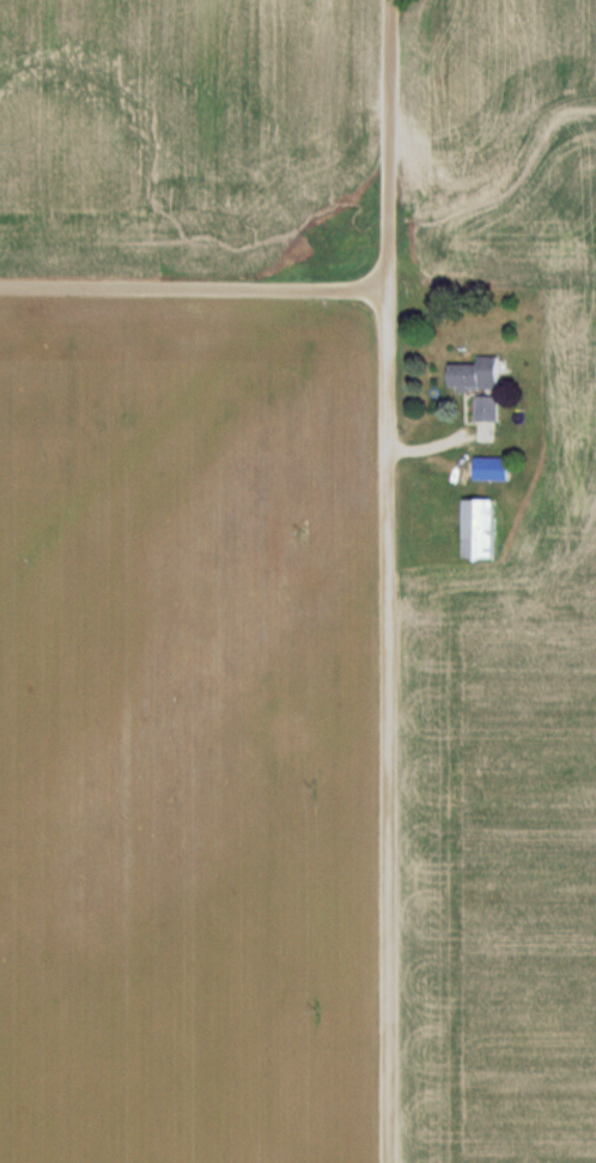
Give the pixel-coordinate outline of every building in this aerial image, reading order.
[(504,356),(482,356),(482,363),(454,363),(454,388),(504,388),(504,356)] [(501,421),(501,396),(479,396),(479,421),(501,421)] [(513,458),(476,458),(476,480),(513,480),(513,458)] [(500,500),(465,500),(465,559),(500,559),(500,500)]
